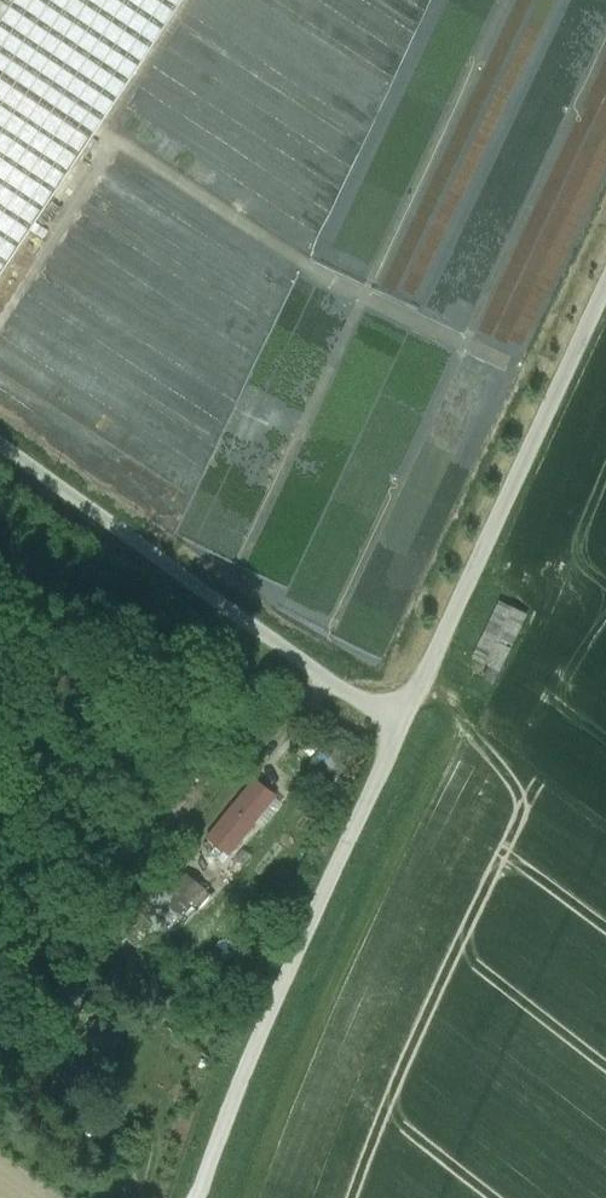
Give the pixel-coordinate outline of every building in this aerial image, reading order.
[(183,0),(0,0),(0,276),(183,0)] [(474,658),(504,670),(527,610),(498,599),(474,658)] [(262,779),(219,835),(243,853),(286,798),(262,779)] [(205,870),(170,901),(191,924),(225,893),(205,870)]
